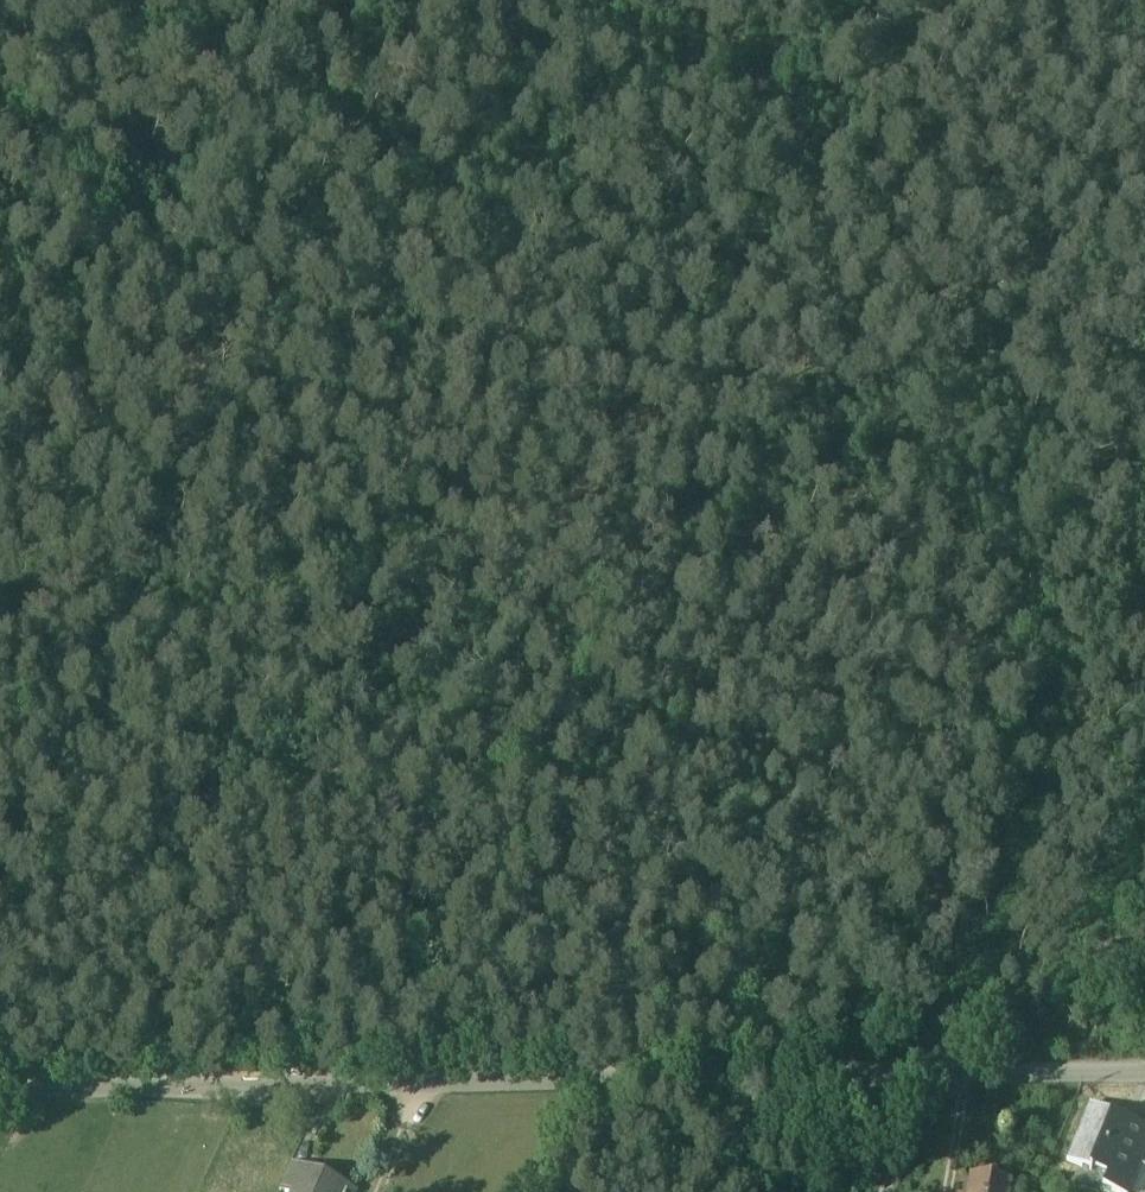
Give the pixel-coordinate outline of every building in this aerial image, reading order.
[(1140,1167),(1144,1155),(1144,1130),(1090,1107),(1067,1162),(1091,1172),(1093,1169),(1108,1176),(1103,1188),(1112,1191),(1130,1191),(1140,1167)] [(281,1191),(297,1191),(306,1172),(292,1166),(281,1191)] [(306,1172),(297,1191),(344,1191),(345,1189),(306,1172)] [(971,1179),(970,1191),(1010,1191),(1011,1185),(971,1179)]
